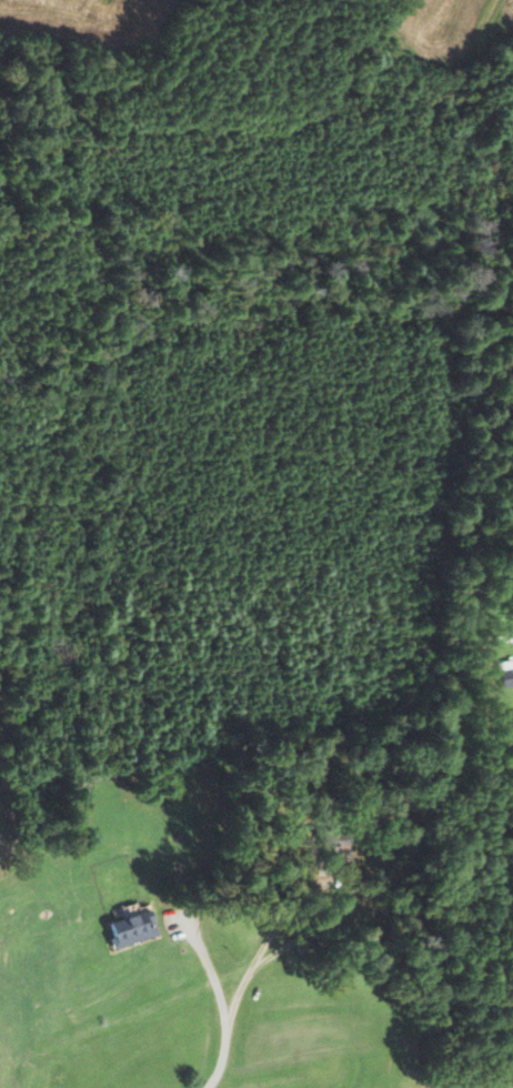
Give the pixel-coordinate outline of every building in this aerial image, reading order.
[(320,861),(340,860),(340,847),(350,847),(350,832),(320,833),(320,861)] [(162,936),(154,911),(110,924),(117,949),(162,936)]
